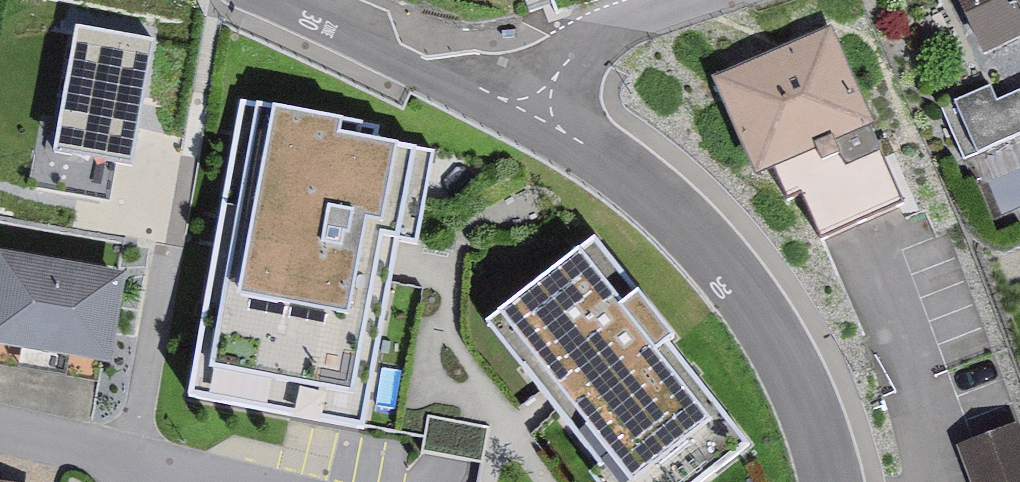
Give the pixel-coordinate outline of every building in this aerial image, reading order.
[(50,0),(41,0),(27,93),(171,114),(184,19),(50,0)] [(1005,54),(1019,46),(1019,0),(978,0),(1005,54)] [(831,36),(725,80),(762,166),(778,159),(795,200),(818,210),(827,232),(901,201),(831,36)] [(993,86),(955,103),(979,156),(1019,138),(1019,93),(1000,102),(993,86)] [(380,126),(243,101),(191,393),(367,424),(400,237),(420,241),(435,152),(377,142),(380,126)] [(127,147),(69,139),(64,171),(123,180),(127,147)] [(488,323),(604,466),(594,474),(600,481),(706,481),(750,447),(670,347),(681,338),(598,234),(488,323)] [(17,254),(0,336),(0,341),(114,364),(132,278),(17,254)] [(486,457),(492,427),(432,417),(427,447),(486,457)] [(968,446),(983,481),(1019,481),(1019,425),(968,446)]
